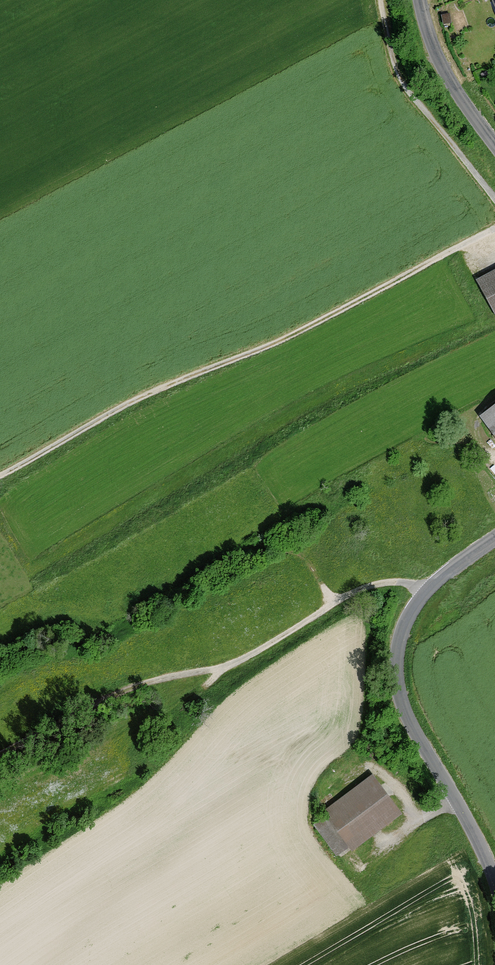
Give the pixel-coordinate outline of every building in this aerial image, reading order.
[(449,26),(447,17),(439,18),(441,28),(449,26)] [(474,282),(494,319),(494,271),(474,282)] [(476,419),(494,443),(494,405),(476,419)] [(399,817),(369,778),(320,815),(323,820),(312,829),(334,859),(346,851),(349,854),(399,817)]
